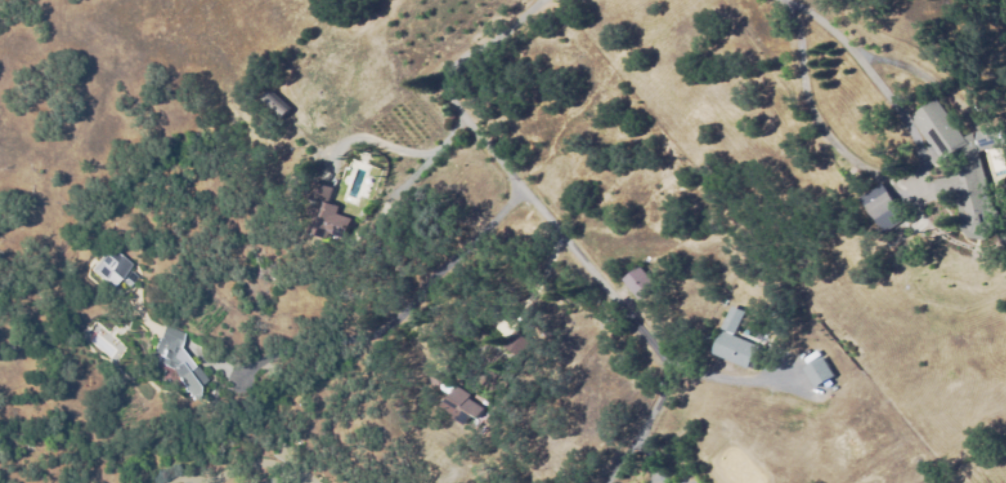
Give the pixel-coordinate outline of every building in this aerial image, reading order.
[(282,119),(260,101),(269,91),(290,108),(282,119)] [(984,240),(968,238),(959,227),(961,218),(957,204),(946,208),(944,200),(940,201),(935,181),(957,175),(952,158),(943,160),(932,144),(930,145),(911,117),(936,99),(965,138),(973,132),(998,126),(1004,145),(977,152),(998,228),(984,240)] [(343,239),(329,234),(327,239),(307,232),(312,217),(305,214),(308,204),(316,206),(317,201),(309,199),(315,182),(332,188),(327,203),(338,206),(335,214),(351,219),(343,239)] [(883,232),(859,198),(880,184),(903,218),(883,232)] [(110,288),(90,271),(109,248),(130,265),(110,288)] [(642,305),(622,281),(639,267),(659,291),(642,305)] [(737,335),(723,329),(731,306),(745,311),(737,335)] [(191,392),(187,385),(183,389),(169,369),(156,364),(159,356),(152,353),(163,325),(185,334),(176,355),(176,359),(182,354),(191,365),(193,363),(206,381),(191,392)] [(519,358),(502,347),(512,331),(529,342),(519,358)] [(756,370),(750,368),(749,369),(712,354),(721,331),(756,346),(753,354),(761,358),(756,370)] [(801,368),(805,366),(801,360),(812,352),(817,359),(819,357),(832,375),(815,387),(801,368)] [(465,426),(453,418),(454,416),(440,408),(448,395),(440,390),(439,385),(432,388),(429,378),(431,371),(448,381),(446,384),(453,388),(454,386),(469,395),(467,399),(477,405),(482,398),(489,402),(484,411),(483,410),(477,419),(472,415),(465,426)]
